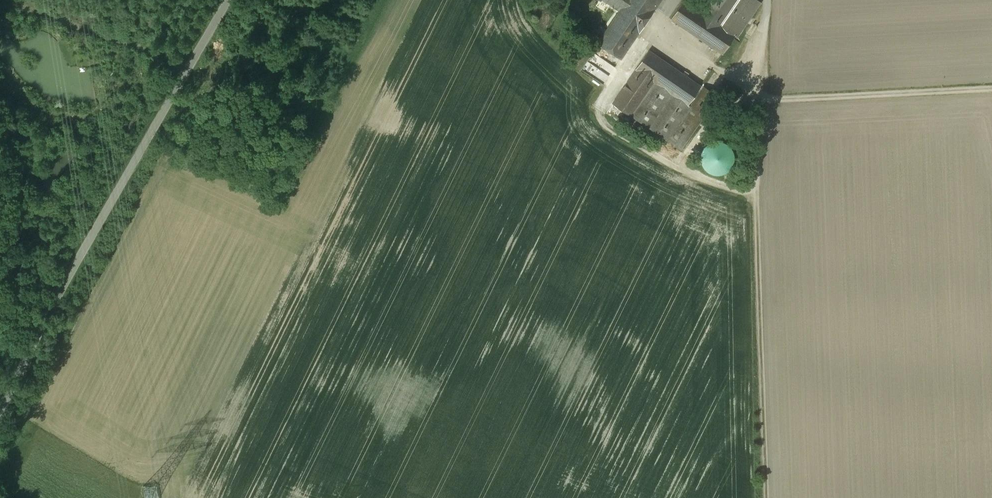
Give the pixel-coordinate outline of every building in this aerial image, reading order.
[(660,0),(605,0),(621,11),(599,43),(621,58),(660,0)] [(756,5),(748,0),(713,0),(705,11),(689,0),(683,0),(669,21),(720,57),(756,5)] [(699,89),(649,54),(613,105),(679,152),(703,118),(687,107),(699,89)] [(722,141),(716,141),(711,142),(706,146),(703,150),(701,156),(701,161),(703,167),(707,171),(711,174),(717,175),(723,175),(728,172),(732,168),(734,163),(735,158),(734,152),(731,147),(727,143),(722,141)]
